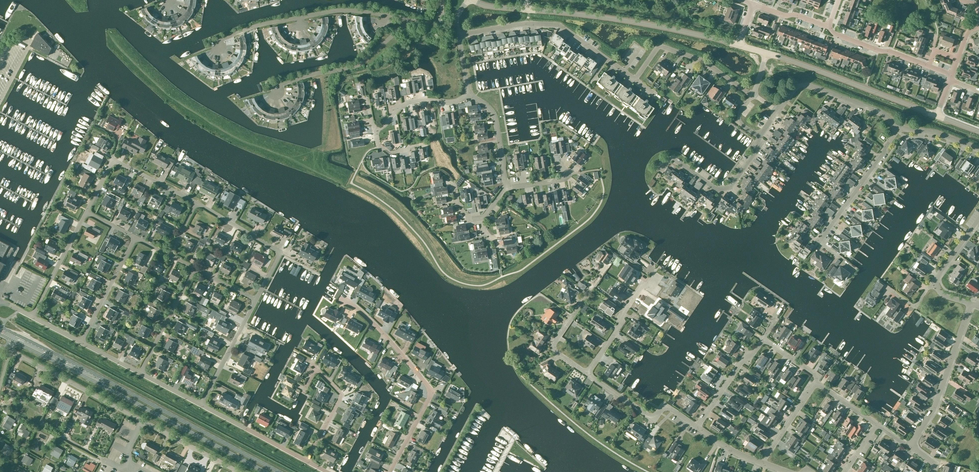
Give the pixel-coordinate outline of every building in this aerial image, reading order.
[(952,2),(953,2),(955,1),(955,0),(952,0),(950,1),(949,1),(942,5),(946,13),(955,16),(958,9),(952,7),(950,3),(952,2)] [(849,6),(862,11),(862,9),(860,8),(857,7),(859,4),(851,1),(849,6)] [(196,3),(185,2),(184,5),(188,5),(187,7),(194,11),(196,6),(196,3)] [(958,9),(955,16),(960,19),(965,6),(963,5),(962,8),(962,10),(958,9)] [(144,17),(150,12),(148,10),(152,9),(150,6),(140,10),(141,13),(144,17)] [(738,9),(729,6),(727,13),(728,13),(725,20),(734,23),(736,17),(735,17),(738,9)] [(861,13),(862,11),(849,6),(847,12),(855,15),(856,11),(858,12),(861,13)] [(965,6),(960,19),(966,21),(969,13),(965,11),(966,9),(967,7),(965,6)] [(194,11),(187,7),(186,10),(183,8),(181,10),(190,17),(192,15),(194,11)] [(190,17),(181,10),(179,13),(182,15),(180,16),(185,23),(189,20),(190,17)] [(149,22),(156,13),(154,11),(151,14),(150,12),(144,17),(147,21),(149,22)] [(853,19),(855,15),(847,12),(845,18),(857,22),(858,20),(856,19),(856,20),(853,19)] [(156,26),(159,19),(156,18),(159,15),(156,13),(149,22),(151,24),(156,26)] [(185,23),(180,16),(178,18),(177,14),(174,16),(178,26),(181,25),(185,23)] [(770,17),(763,15),(762,16),(759,15),(757,20),(761,21),(760,22),(767,25),(770,17)] [(159,19),(156,26),(155,28),(156,28),(157,27),(160,28),(163,28),(165,17),(161,16),(161,20),(159,19)] [(178,26),(174,16),(171,17),(172,20),(170,21),(171,28),(176,28),(178,26)] [(857,25),(857,22),(845,18),(843,23),(850,26),(852,22),(854,23),(854,24),(857,25)] [(873,27),(867,25),(865,32),(866,32),(865,35),(870,37),(871,34),(872,34),(873,33),(876,34),(880,23),(875,21),(873,27)] [(356,28),(357,31),(368,27),(367,24),(363,25),(363,23),(355,24),(356,28)] [(328,29),(329,25),(321,24),(321,26),(317,25),(316,28),(327,32),(328,29)] [(271,30),(273,35),(280,31),(279,29),(282,29),(282,25),(270,27),(271,30)] [(760,26),(759,29),(758,28),(757,30),(754,28),(752,33),(756,35),(755,36),(762,38),(763,35),(769,36),(771,30),(760,26)] [(781,41),(786,28),(780,26),(777,34),(780,35),(778,40),(781,41)] [(358,34),(361,38),(367,33),(366,31),(369,30),(368,27),(357,31),(358,34)] [(326,35),(327,32),(316,28),(315,31),(319,32),(317,35),(323,39),(326,35)] [(788,38),(791,30),(786,28),(781,41),(783,41),(785,37),(788,38)] [(914,39),(914,40),(917,41),(925,44),(925,42),(927,43),(928,39),(929,36),(925,35),(926,32),(919,29),(917,35),(919,36),(918,39),(915,38),(914,39)] [(796,32),(791,30),(788,38),(791,39),(789,44),(792,45),(796,32)] [(888,33),(881,30),(878,37),(879,37),(878,40),(883,42),(884,39),(885,40),(888,33)] [(275,39),(277,41),(286,34),(284,31),(281,34),(280,31),(273,35),(275,39)] [(945,46),(949,37),(946,36),(947,33),(942,31),(941,32),(939,39),(942,40),(940,43),(942,44),(942,45),(945,46)] [(367,33),(361,38),(364,41),(367,43),(374,34),(371,32),(369,35),(367,33)] [(802,34),(796,32),(792,45),(794,45),(796,41),(799,42),(802,34)] [(51,48),(38,34),(37,33),(37,34),(36,34),(30,46),(30,45),(29,46),(48,55),(51,49),(51,48)] [(535,36),(537,46),(542,45),(541,40),(544,39),(543,33),(540,34),(540,35),(535,36)] [(553,45),(560,36),(555,33),(549,42),(553,45)] [(279,44),(283,46),(287,40),(285,39),(288,36),(286,34),(277,41),(279,44)] [(323,39),(317,35),(316,37),(313,34),(311,36),(318,45),(321,43),(323,40),(324,41),(325,40),(323,39)] [(807,36),(802,34),(799,42),(802,43),(800,48),(802,49),(803,46),(806,38),(807,36)] [(239,44),(246,43),(246,38),(244,35),(234,40),(235,43),(239,41),(239,44)] [(320,46),(318,45),(311,36),(308,38),(311,41),(309,42),(312,49),(316,47),(317,46),(318,47),(320,46)] [(564,39),(560,36),(553,45),(557,48),(556,50),(564,39)] [(949,37),(945,46),(949,48),(950,46),(951,47),(952,44),(955,45),(958,39),(955,37),(954,39),(949,37)] [(288,52),(289,52),(293,39),(290,38),(289,42),(287,40),(283,46),(286,49),(288,50),(288,52)] [(811,40),(806,38),(803,46),(806,47),(804,52),(807,53),(811,40)] [(292,51),(297,51),(297,44),(295,44),(296,40),(293,39),(289,52),(290,50),(292,51)] [(308,51),(312,49),(309,42),(306,43),(306,39),(302,40),(305,53),(306,54),(307,54),(307,51),(308,51)] [(564,39),(556,50),(560,53),(567,44),(563,41),(564,39)] [(817,42),(811,40),(807,53),(809,54),(811,49),(814,50),(817,42)] [(925,44),(917,41),(915,46),(924,50),(925,46),(924,46),(925,44)] [(822,44),(817,42),(814,50),(817,51),(815,56),(817,57),(822,44)] [(563,58),(571,47),(567,44),(560,53),(564,56),(563,58)] [(828,46),(822,44),(817,57),(820,58),(822,53),(825,54),(828,46)] [(924,50),(915,46),(913,52),(917,53),(916,56),(921,58),(924,50)] [(571,47),(563,58),(567,61),(573,52),(569,49),(571,47)] [(831,62),(833,63),(838,50),(833,48),(830,56),(833,57),(831,62)] [(238,55),(245,58),(246,53),(246,52),(248,52),(249,51),(247,51),(247,50),(235,49),(235,52),(239,52),(238,55)] [(843,64),(845,65),(850,52),(844,49),(844,52),(842,58),(844,59),(843,64)] [(844,52),(838,50),(833,63),(836,64),(838,59),(841,60),(842,58),(844,52)] [(571,64),(579,53),(577,54),(573,52),(567,61),(571,64)] [(849,61),(852,62),(855,54),(850,52),(845,65),(847,65),(849,61)] [(583,56),(579,53),(571,64),(573,62),(576,65),(583,56)] [(191,61),(194,65),(200,60),(199,58),(202,57),(201,54),(190,58),(191,61)] [(855,54),(852,62),(855,63),(853,68),(856,69),(858,64),(857,64),(861,55),(855,54)] [(232,57),(241,64),(243,62),(245,58),(238,55),(237,57),(234,55),(232,57)] [(866,58),(861,55),(857,64),(858,64),(865,67),(867,63),(864,62),(866,58)] [(587,59),(583,56),(576,65),(581,68),(589,57),(588,57),(587,59)] [(976,56),(975,59),(968,56),(966,63),(974,66),(975,64),(978,65),(978,64),(978,57),(976,56)] [(231,64),(235,70),(239,67),(241,64),(232,57),(230,60),(233,62),(231,64)] [(593,60),(589,57),(581,68),(582,66),(586,69),(593,60)] [(200,60),(194,65),(197,68),(200,70),(207,61),(204,59),(202,62),(200,60)] [(597,63),(593,60),(586,69),(590,72),(597,63)] [(661,72),(667,64),(662,60),(659,65),(656,63),(653,68),(657,72),(658,70),(661,72)] [(207,61),(200,70),(202,72),(206,74),(209,67),(207,66),(209,63),(207,61)] [(224,63),(230,76),(231,75),(230,73),(232,73),(235,70),(231,64),(229,65),(227,62),(224,63)] [(892,72),(895,64),(890,62),(889,65),(886,63),(883,70),(883,71),(886,72),(887,70),(892,72)] [(221,76),(222,76),(226,75),(228,74),(228,76),(230,76),(224,63),(221,64),(223,68),(220,68),(221,76)] [(212,68),(209,67),(206,74),(211,76),(214,76),(215,64),(212,64),(212,68)] [(215,64),(214,76),(217,76),(220,76),(221,78),(222,78),(222,76),(221,76),(220,68),(218,69),(218,65),(215,64)] [(672,67),(667,64),(661,72),(664,74),(663,76),(667,79),(671,74),(668,72),(672,67)] [(892,72),(891,76),(896,78),(897,75),(900,76),(902,70),(900,69),(901,66),(895,64),(892,72)] [(972,67),(971,68),(970,71),(964,69),(961,75),(970,78),(970,79),(974,80),(975,80),(976,76),(977,76),(978,74),(975,73),(976,70),(977,69),(972,67)] [(908,78),(911,79),(914,71),(908,69),(907,71),(904,70),(902,77),(905,78),(904,80),(907,81),(908,78)] [(914,71),(911,79),(914,80),(913,82),(918,84),(921,77),(918,76),(919,73),(914,71)] [(601,87),(609,75),(605,72),(597,83),(599,85),(598,86),(601,87)] [(691,79),(684,74),(680,81),(677,79),(670,87),(677,92),(682,85),(685,87),(691,79)] [(605,89),(615,76),(614,76),(613,76),(612,77),(609,75),(601,87),(603,89),(604,88),(605,89)] [(608,93),(616,81),(614,79),(615,78),(615,77),(615,76),(605,89),(606,90),(606,91),(608,93)] [(696,80),(692,86),(690,89),(700,96),(709,83),(699,76),(699,77),(697,76),(696,80)] [(926,85),(929,86),(933,78),(927,76),(926,78),(923,77),(920,85),(920,87),(925,88),(925,87),(926,85)] [(420,77),(410,79),(411,82),(413,94),(415,93),(415,92),(418,92),(418,91),(422,90),(420,77)] [(933,78),(929,86),(933,87),(932,89),(937,91),(940,84),(937,83),(938,80),(933,78)] [(613,95),(621,84),(616,81),(608,93),(610,94),(611,93),(613,95)] [(297,90),(305,90),(305,85),(304,82),(293,86),(293,89),(297,88),(297,90)] [(405,87),(400,88),(402,96),(410,94),(413,94),(411,82),(405,82),(406,87),(405,87)] [(617,99),(626,87),(621,84),(613,95),(616,97),(615,98),(617,99)] [(714,85),(714,84),(707,94),(708,93),(710,94),(710,95),(710,96),(709,96),(711,99),(715,100),(716,99),(719,101),(725,92),(722,90),(721,92),(715,88),(713,86),(714,85)] [(393,87),(393,89),(388,90),(389,95),(387,95),(388,97),(389,97),(390,101),(393,101),(393,102),(395,101),(395,99),(399,98),(397,86),(393,87)] [(621,101),(631,88),(630,88),(629,88),(628,89),(626,87),(617,99),(619,101),(620,100),(621,101)] [(624,104),(633,93),(630,91),(631,90),(631,89),(632,89),(631,88),(621,101),(623,102),(622,103),(624,104)] [(379,90),(380,93),(374,94),(376,106),(379,106),(379,105),(382,104),(382,103),(382,102),(385,102),(383,89),(379,90)] [(954,106),(958,107),(961,102),(958,100),(960,94),(954,92),(950,101),(956,103),(954,106)] [(630,107),(638,96),(633,93),(624,104),(627,106),(627,105),(630,107)] [(295,101),(301,105),(303,101),(304,98),(293,95),(292,98),(296,99),(295,101)] [(735,102),(736,101),(728,95),(723,101),(734,109),(737,104),(735,102)] [(251,107),(257,103),(256,100),(259,99),(258,96),(247,100),(248,103),(250,106),(249,106),(249,108),(251,107)] [(634,111),(642,99),(638,96),(630,107),(632,109),(631,110),(634,111)] [(963,102),(961,108),(966,110),(967,107),(971,108),(975,100),(968,97),(966,104),(963,102)] [(348,108),(360,105),(360,103),(359,103),(358,100),(354,101),(354,99),(351,100),(352,101),(347,102),(348,108)] [(645,101),(642,99),(634,111),(636,113),(637,112),(638,113),(648,100),(647,100),(647,99),(646,100),(645,101)] [(648,100),(638,113),(639,114),(639,115),(641,116),(650,105),(647,103),(648,101),(648,100)] [(289,103),(297,111),(299,109),(301,105),(295,101),(293,103),(291,101),(289,103)] [(467,107),(468,113),(474,112),(475,115),(478,114),(477,111),(478,111),(477,105),(472,106),(471,101),(470,102),(470,101),(468,101),(468,102),(464,102),(464,103),(458,104),(459,108),(467,107)] [(258,105),(257,103),(251,107),(253,111),(255,113),(263,104),(261,102),(258,105)] [(287,110),(291,116),(295,113),(297,111),(289,103),(286,106),(289,108),(287,110)] [(263,104),(255,113),(254,114),(255,115),(256,114),(257,115),(262,117),(265,110),(263,109),(266,106),(263,104)] [(361,108),(360,105),(348,108),(349,113),(354,112),(354,114),(356,113),(356,112),(360,111),(360,108),(361,108)] [(654,108),(650,105),(641,116),(643,118),(644,117),(646,119),(654,108)] [(826,121),(833,111),(830,109),(829,111),(823,106),(821,110),(822,111),(817,117),(815,117),(814,117),(815,121),(819,120),(820,119),(823,121),(823,119),(826,121)] [(281,108),(284,119),(287,118),(291,116),(287,110),(285,111),(284,107),(281,108)] [(269,120),(271,109),(268,108),(267,111),(265,110),(262,117),(266,119),(268,120),(267,121),(269,122),(269,120)] [(453,111),(451,112),(453,124),(453,126),(459,126),(458,123),(457,119),(459,118),(458,116),(457,116),(456,112),(453,113),(453,111)] [(830,126),(836,117),(834,115),(835,113),(833,111),(826,121),(828,123),(827,124),(830,126)] [(423,112),(420,112),(422,125),(428,124),(427,119),(429,119),(428,116),(427,116),(426,112),(423,113),(423,112)] [(445,115),(441,116),(443,126),(453,124),(451,112),(448,112),(448,113),(445,114),(445,115)] [(474,112),(468,113),(470,121),(472,121),(472,124),(476,123),(476,120),(482,119),(481,114),(478,114),(475,115),(474,112)] [(814,117),(815,117),(814,114),(812,114),(810,117),(805,113),(804,116),(801,114),(799,116),(797,115),(795,117),(801,122),(805,125),(807,122),(808,123),(810,121),(811,121),(815,121),(814,117)] [(848,126),(850,128),(858,118),(855,116),(853,118),(851,117),(852,116),(849,114),(842,124),(847,127),(848,126)] [(118,120),(109,116),(103,127),(112,131),(115,127),(118,129),(123,120),(119,118),(118,120)] [(838,119),(836,117),(830,126),(832,128),(833,126),(836,128),(843,118),(840,116),(838,119)] [(404,131),(409,130),(407,117),(405,118),(405,119),(402,119),(403,123),(401,123),(402,126),(403,126),(404,131)] [(407,117),(409,130),(415,129),(414,124),(416,124),(415,121),(414,121),(413,117),(410,118),(410,117),(407,117)] [(798,127),(801,122),(795,117),(793,120),(791,118),(789,120),(787,119),(785,121),(795,128),(797,126),(798,127)] [(858,118),(850,128),(853,129),(852,131),(854,132),(854,133),(854,138),(858,137),(857,134),(862,128),(863,126),(858,122),(860,120),(858,118)] [(352,123),(347,124),(344,124),(345,130),(348,129),(360,127),(360,125),(359,125),(358,122),(354,122),(354,121),(351,121),(352,123)] [(793,131),(795,128),(785,121),(783,124),(786,125),(784,128),(786,130),(785,132),(791,136),(794,132),(793,131)] [(474,126),(475,132),(481,131),(482,134),(484,133),(484,130),(485,130),(484,124),(474,126)] [(360,127),(348,129),(349,135),(354,134),(354,135),(356,135),(356,134),(360,133),(360,130),(361,130),(360,127)] [(392,131),(390,132),(392,144),(401,143),(399,135),(396,136),(396,132),(393,132),(392,131)] [(481,131),(475,132),(476,135),(477,135),(478,140),(489,139),(488,133),(484,133),(482,134),(481,131)] [(795,139),(791,136),(785,132),(783,134),(785,136),(783,139),(792,145),(794,142),(793,141),(795,139)] [(858,137),(854,138),(855,142),(856,143),(854,145),(856,146),(854,149),(857,151),(864,156),(866,153),(863,151),(865,149),(863,147),(864,145),(858,140),(858,137)] [(101,138),(97,145),(107,151),(111,143),(101,138)] [(143,153),(147,145),(144,144),(146,141),(140,138),(138,141),(134,139),(132,142),(126,139),(122,147),(135,154),(137,150),(143,153)] [(353,147),(365,145),(365,143),(364,143),(363,140),(359,140),(359,139),(356,139),(357,141),(352,142),(353,147)] [(552,143),(550,143),(550,148),(552,148),(552,150),(554,150),(554,154),(557,153),(558,155),(560,154),(558,142),(558,140),(557,139),(553,140),(552,141),(552,143)] [(790,147),(792,145),(783,139),(782,141),(779,139),(777,142),(780,144),(780,143),(787,149),(788,149),(789,147),(790,147)] [(906,140),(900,148),(899,148),(896,152),(900,155),(904,150),(908,153),(911,149),(914,151),(917,146),(912,142),(911,143),(910,142),(909,142),(906,140)] [(558,142),(560,154),(562,154),(562,153),(565,152),(565,148),(566,148),(569,147),(568,143),(564,143),(564,141),(558,142)] [(780,143),(780,144),(778,146),(776,144),(774,147),(780,151),(784,154),(786,151),(787,152),(789,149),(788,149),(787,149),(780,143)] [(483,151),(485,150),(489,150),(488,144),(477,146),(478,152),(480,151),(480,154),(483,154),(483,151)] [(932,149),(927,145),(926,146),(922,144),(918,149),(922,152),(920,154),(920,156),(922,157),(924,157),(924,156),(927,158),(930,155),(931,157),(934,153),(931,150),(932,149)] [(420,154),(417,155),(418,161),(421,160),(421,159),(427,158),(425,147),(419,149),(420,152),(420,154)] [(777,156),(780,151),(774,147),(772,149),(770,147),(768,150),(766,148),(764,150),(774,158),(776,155),(777,156)] [(576,163),(583,153),(579,149),(576,153),(575,152),(573,154),(574,155),(572,159),(574,160),(574,161),(576,163)] [(474,164),(479,163),(483,162),(482,160),(488,159),(487,153),(486,153),(485,150),(483,151),(483,154),(480,154),(477,155),(478,161),(474,161),(474,164)] [(772,160),(774,158),(764,150),(762,153),(765,155),(763,157),(765,159),(764,161),(770,166),(770,165),(773,161),(772,160)] [(942,154),(939,152),(934,159),(936,161),(935,163),(936,163),(938,160),(939,161),(941,162),(942,163),(943,164),(945,164),(946,165),(948,166),(949,166),(953,158),(944,152),(945,150),(942,154)] [(411,156),(409,156),(411,170),(415,169),(414,162),(418,161),(417,155),(420,154),(420,152),(417,152),(416,151),(411,152),(411,156)] [(855,157),(853,159),(863,166),(865,164),(863,162),(865,160),(862,158),(864,156),(857,151),(854,156),(855,157)] [(96,156),(94,155),(89,165),(97,169),(102,159),(101,158),(102,156),(97,153),(96,156)] [(525,153),(519,154),(521,166),(524,166),(524,165),(527,164),(526,160),(528,160),(527,158),(526,158),(525,153)] [(588,156),(583,153),(576,163),(578,164),(578,163),(581,165),(583,162),(585,163),(586,160),(585,160),(588,156)] [(166,158),(157,154),(153,162),(162,166),(162,167),(165,169),(166,166),(171,168),(174,161),(166,157),(166,158)] [(521,166),(519,154),(514,155),(515,160),(513,160),(514,163),(515,162),(516,166),(518,166),(519,172),(522,171),(521,166)] [(540,172),(543,172),(540,156),(534,157),(535,162),(534,162),(534,165),(536,165),(536,169),(539,168),(540,172)] [(540,156),(543,172),(545,171),(545,167),(547,167),(547,163),(548,163),(548,160),(546,160),(546,156),(540,156)] [(379,159),(371,160),(372,166),(380,165),(381,171),(387,170),(387,172),(391,171),(389,159),(386,159),(385,157),(379,158),(379,159)] [(397,157),(391,158),(393,168),(399,168),(399,169),(402,169),(401,163),(398,163),(397,157)] [(400,157),(397,157),(398,163),(401,163),(402,169),(408,168),(406,158),(401,159),(400,157)] [(863,166),(853,159),(852,162),(851,161),(847,166),(853,170),(855,168),(857,170),(859,167),(862,169),(863,166)] [(961,169),(964,171),(970,163),(965,159),(963,161),(961,160),(955,168),(960,171),(961,169)] [(772,167),(770,165),(770,166),(764,161),(762,164),(764,165),(762,168),(771,174),(773,172),(772,171),(774,168),(772,167)] [(483,162),(479,163),(479,166),(478,166),(479,172),(483,171),(486,170),(486,174),(492,173),(492,172),(491,169),(490,170),(489,164),(487,164),(487,162),(483,162)] [(970,163),(964,171),(969,174),(970,172),(973,174),(978,166),(974,162),(972,164),(970,163)] [(840,165),(838,167),(840,168),(847,173),(848,173),(849,171),(851,173),(853,170),(847,166),(843,163),(842,165),(840,165)] [(174,166),(172,170),(176,172),(175,175),(189,183),(190,181),(196,184),(198,180),(199,178),(193,175),(194,173),(179,165),(178,168),(174,166)] [(87,189),(93,178),(88,175),(89,172),(81,168),(78,173),(83,176),(79,185),(87,189)] [(675,182),(682,172),(679,171),(677,173),(675,171),(673,170),(672,171),(668,168),(664,173),(668,176),(666,178),(671,182),(672,181),(675,182)] [(769,177),(771,174),(762,168),(761,170),(758,168),(756,171),(759,173),(766,178),(767,178),(768,176),(769,177)] [(850,175),(848,173),(847,173),(840,168),(838,170),(837,169),(835,172),(844,178),(846,176),(848,178),(850,175)] [(884,179),(896,187),(896,184),(898,182),(895,180),(895,177),(895,176),(886,169),(884,172),(889,176),(888,178),(884,179)] [(492,172),(492,173),(486,174),(486,170),(483,171),(484,174),(482,174),(483,180),(489,179),(489,181),(489,183),(495,182),(495,180),(495,178),(493,178),(492,172)] [(434,187),(441,186),(443,185),(442,182),(444,182),(443,176),(441,176),(441,171),(433,172),(434,178),(432,178),(434,187)] [(684,174),(682,172),(675,182),(677,184),(676,185),(681,189),(686,182),(683,181),(685,178),(683,177),(684,174)] [(836,180),(843,185),(845,182),(842,181),(844,178),(835,172),(833,175),(834,175),(833,178),(836,181),(836,180)] [(759,173),(757,175),(755,173),(753,176),(759,180),(759,181),(763,183),(765,181),(766,181),(768,179),(767,178),(766,178),(759,173)] [(127,179),(118,174),(116,178),(115,178),(114,181),(111,180),(110,183),(115,186),(116,184),(122,187),(120,191),(123,193),(127,186),(124,185),(127,179)] [(580,176),(576,181),(579,183),(581,184),(579,187),(581,188),(584,190),(589,183),(588,182),(589,181),(586,179),(585,180),(583,178),(580,176)] [(756,185),(759,181),(759,180),(753,176),(751,178),(749,176),(747,179),(745,177),(743,179),(753,187),(754,184),(756,185)] [(751,189),(753,187),(743,179),(741,182),(744,184),(742,186),(744,188),(743,190),(749,195),(752,190),(751,189)] [(893,188),(896,187),(884,179),(885,182),(883,184),(878,181),(876,183),(885,190),(886,189),(889,189),(891,191),(893,188)] [(198,180),(196,184),(202,187),(200,190),(213,197),(218,188),(205,181),(204,183),(198,180)] [(834,186),(832,189),(842,196),(844,193),(842,191),(844,189),(841,187),(843,185),(836,180),(836,181),(833,185),(834,186)] [(576,185),(573,189),(581,195),(584,190),(585,190),(584,190),(581,188),(579,187),(581,184),(579,183),(576,181),(574,183),(576,185)] [(689,188),(688,188),(686,187),(688,184),(686,182),(681,189),(678,192),(681,194),(680,195),(683,197),(684,196),(683,196),(689,188)] [(131,192),(130,193),(134,195),(135,194),(140,196),(136,205),(141,207),(146,197),(145,196),(142,194),(145,188),(136,184),(134,187),(131,192)] [(877,194),(873,194),(885,203),(885,200),(886,198),(884,196),(883,193),(884,192),(875,185),(873,188),(878,192),(877,194)] [(441,186),(434,187),(435,196),(436,198),(437,198),(442,197),(442,194),(447,193),(448,193),(447,187),(441,188),(441,186)] [(687,201),(694,192),(691,190),(693,188),(690,186),(688,188),(689,188),(683,196),(684,196),(686,198),(685,199),(687,201)] [(76,193),(70,189),(66,188),(64,191),(68,193),(71,194),(68,201),(67,201),(65,205),(75,210),(77,206),(78,207),(81,200),(74,197),(76,193)] [(463,189),(460,189),(462,199),(465,198),(466,202),(468,202),(468,201),(471,200),(471,198),(472,198),(472,193),(470,194),(469,189),(464,190),(463,189)] [(842,196),(832,189),(831,191),(830,190),(826,195),(832,199),(834,197),(836,199),(838,196),(841,198),(842,196)] [(560,190),(554,191),(556,207),(562,206),(562,202),(565,201),(564,198),(564,195),(561,196),(560,190)] [(563,190),(560,190),(561,196),(564,195),(564,198),(565,201),(571,200),(570,199),(573,199),(576,201),(577,199),(573,196),(570,196),(569,190),(563,191),(563,190)] [(753,197),(749,195),(743,190),(741,193),(743,195),(741,197),(744,199),(742,201),(748,206),(752,201),(751,200),(753,197)] [(693,203),(696,199),(700,193),(698,191),(696,193),(694,192),(687,201),(690,202),(691,201),(693,203)] [(702,202),(704,203),(711,193),(708,191),(707,194),(704,192),(702,194),(700,193),(696,199),(701,203),(702,202)] [(226,192),(225,192),(222,198),(222,199),(222,198),(227,200),(225,204),(231,207),(233,204),(241,208),(245,201),(236,197),(237,197),(230,193),(230,194),(226,192)] [(819,194),(818,196),(817,197),(819,197),(826,203),(826,202),(828,200),(830,202),(832,199),(826,195),(822,192),(821,195),(819,194)] [(159,206),(163,198),(154,193),(152,197),(149,201),(159,206)] [(437,198),(436,198),(437,204),(437,207),(442,206),(442,203),(447,202),(446,197),(448,196),(447,193),(442,194),(442,197),(437,198)] [(528,193),(522,194),(521,195),(517,201),(523,205),(524,205),(533,203),(532,194),(528,195),(528,193)] [(541,201),(544,201),(544,198),(541,199),(540,196),(541,196),(540,193),(534,194),(536,204),(542,203),(541,201)] [(544,201),(545,205),(551,204),(549,193),(543,194),(543,196),(541,196),(540,196),(541,199),(544,198),(544,201)] [(711,193),(704,203),(706,205),(705,206),(710,210),(715,204),(713,202),(714,199),(712,198),(714,195),(711,193)] [(720,206),(725,210),(730,203),(728,202),(729,199),(727,197),(728,195),(726,193),(719,203),(721,205),(720,206)] [(885,203),(873,194),(873,198),(872,200),(867,197),(865,199),(874,206),(875,205),(877,205),(880,206),(882,204),(885,203)] [(119,202),(120,198),(114,195),(112,198),(106,195),(102,204),(105,206),(110,209),(115,199),(119,202)] [(482,197),(476,198),(477,202),(476,202),(476,205),(478,205),(478,209),(482,208),(482,209),(484,209),(483,204),(487,204),(487,199),(483,200),(482,197)] [(819,197),(817,200),(816,199),(814,201),(823,208),(825,205),(827,207),(829,204),(826,202),(826,203),(819,197)] [(735,211),(738,213),(736,204),(734,202),(735,201),(733,200),(731,202),(733,204),(732,205),(730,203),(725,210),(730,213),(731,212),(734,214),(735,211)] [(745,211),(748,206),(742,201),(740,203),(738,202),(736,204),(738,213),(739,211),(742,212),(744,210),(745,211)] [(812,207),(815,210),(822,214),(824,212),(821,210),(823,208),(814,201),(812,204),(813,205),(812,207)] [(865,210),(861,210),(874,219),(873,216),(875,213),(873,211),(872,209),(873,208),(864,201),(862,204),(867,208),(865,210)] [(178,215),(182,207),(173,202),(168,210),(178,215)] [(128,218),(130,213),(121,209),(123,205),(120,203),(117,209),(120,211),(117,217),(126,221),(128,218)] [(443,208),(444,214),(450,213),(451,216),(453,216),(453,213),(454,212),(453,207),(448,207),(447,205),(443,206),(443,208)] [(266,215),(259,211),(252,208),(248,215),(252,217),(251,218),(257,221),(262,223),(266,215)] [(815,210),(812,215),(813,215),(811,218),(821,225),(823,222),(821,221),(823,218),(820,216),(822,214),(815,210)] [(874,219),(861,210),(862,214),(861,216),(855,212),(853,215),(863,222),(863,221),(866,220),(869,222),(870,220),(874,219)] [(145,216),(142,214),(138,212),(135,219),(138,220),(135,226),(144,231),(146,227),(149,223),(143,220),(145,216)] [(450,213),(444,214),(444,217),(446,217),(447,223),(457,221),(456,215),(453,216),(451,216),(450,213)] [(64,233),(69,224),(67,222),(68,219),(60,215),(58,219),(61,221),(56,229),(64,233)] [(495,220),(496,226),(502,225),(503,228),(509,227),(508,224),(507,218),(507,215),(500,216),(501,219),(495,220)] [(850,226),(862,235),(862,233),(866,233),(865,229),(864,229),(861,227),(861,224),(861,223),(852,217),(850,220),(855,223),(854,225),(850,226)] [(820,227),(821,225),(811,218),(810,220),(808,219),(805,224),(811,229),(813,226),(815,228),(817,226),(820,227)] [(805,224),(801,221),(800,224),(798,223),(795,228),(801,233),(803,230),(805,232),(807,230),(809,231),(811,229),(805,224)] [(955,229),(947,224),(947,225),(943,222),(939,228),(942,231),(940,235),(946,240),(950,234),(951,234),(955,229)] [(167,237),(171,229),(161,223),(157,232),(167,237)] [(200,236),(204,228),(196,224),(192,232),(200,236)] [(466,224),(456,226),(457,232),(463,231),(464,234),(470,233),(469,230),(467,230),(466,224)] [(502,225),(496,226),(497,229),(499,229),(500,234),(510,233),(509,227),(503,228),(502,225)] [(285,238),(288,232),(284,230),(284,231),(275,227),(275,226),(271,233),(280,238),(281,236),(285,238)] [(859,235),(862,235),(850,226),(851,230),(849,232),(844,228),(842,231),(851,237),(852,237),(855,236),(857,238),(859,235)] [(98,236),(100,231),(93,227),(91,230),(87,228),(84,234),(93,239),(95,235),(98,236)] [(801,233),(795,228),(791,233),(792,234),(791,236),(793,238),(791,241),(800,239),(802,237),(799,235),(801,233)] [(457,232),(455,233),(456,241),(471,239),(470,233),(464,234),(463,231),(457,232)] [(223,244),(227,236),(219,233),(215,240),(223,244)] [(839,242),(851,251),(850,248),(852,245),(850,243),(849,240),(850,239),(841,233),(839,236),(844,239),(842,241),(839,242)] [(622,237),(621,238),(620,239),(621,241),(621,242),(622,243),(621,244),(627,248),(624,254),(625,254),(631,258),(634,260),(636,256),(637,257),(642,250),(641,249),(644,245),(634,238),(633,240),(626,236),(625,237),(624,237),(623,237),(622,237)] [(104,241),(99,251),(103,252),(106,245),(115,250),(118,245),(117,245),(119,241),(110,237),(107,243),(104,241)] [(517,246),(518,246),(517,243),(518,243),(517,237),(503,239),(504,245),(510,244),(510,247),(517,246)] [(937,252),(940,248),(935,244),(937,241),(932,237),(928,243),(931,245),(926,252),(930,255),(931,255),(934,257),(937,252)] [(58,244),(50,239),(45,249),(38,245),(35,250),(44,254),(46,250),(53,254),(58,244)] [(474,244),(472,244),(473,250),(475,249),(481,248),(481,251),(487,250),(486,247),(485,247),(484,242),(482,242),(482,239),(473,241),(474,244)] [(800,239),(791,241),(794,242),(792,245),(794,246),(794,248),(799,251),(803,245),(801,243),(803,241),(800,239)] [(191,252),(195,244),(187,240),(184,248),(191,252)] [(5,265),(6,265),(5,264),(11,254),(14,248),(9,245),(0,241),(0,274),(5,265)] [(224,253),(227,255),(228,252),(230,252),(232,249),(239,252),(243,245),(236,241),(235,243),(233,242),(229,249),(227,247),(224,253)] [(848,251),(851,251),(839,242),(839,245),(838,248),(833,244),(831,247),(840,253),(843,252),(846,254),(848,251)] [(313,261),(317,252),(309,248),(310,245),(305,243),(304,246),(303,245),(298,254),(313,261)] [(805,247),(803,245),(799,251),(800,252),(798,255),(804,259),(807,255),(814,245),(811,243),(810,246),(807,244),(805,247)] [(522,245),(518,246),(517,246),(510,247),(510,244),(504,245),(504,248),(506,248),(507,253),(511,253),(513,255),(516,252),(517,252),(517,251),(523,247),(522,245)] [(977,246),(975,249),(973,248),(969,253),(971,255),(969,258),(972,261),(974,259),(977,261),(978,259),(978,247),(977,246)] [(475,252),(473,252),(474,258),(479,258),(480,261),(487,259),(487,256),(488,256),(487,250),(481,251),(481,248),(475,249),(474,249),(475,252)] [(46,257),(42,254),(35,251),(32,257),(38,260),(35,265),(45,270),(49,262),(44,260),(46,257)] [(607,264),(612,256),(606,251),(604,253),(601,251),(598,256),(596,256),(594,256),(594,258),(594,261),(595,262),(597,262),(598,261),(602,264),(603,262),(607,264)] [(618,255),(611,251),(609,253),(614,256),(609,262),(611,264),(618,255)] [(85,262),(88,256),(79,252),(77,256),(74,254),(69,262),(72,264),(74,261),(79,264),(81,260),(85,262)] [(143,266),(148,256),(140,252),(135,262),(143,266)] [(815,252),(811,257),(817,262),(815,264),(820,268),(821,266),(825,268),(831,260),(824,255),(822,257),(815,252)] [(216,257),(209,253),(204,262),(211,266),(216,257)] [(260,267),(265,258),(257,253),(251,263),(260,267)] [(106,273),(110,264),(104,261),(106,258),(100,254),(98,258),(102,260),(97,269),(102,272),(102,271),(106,273)] [(617,257),(613,263),(617,266),(621,260),(617,257)] [(928,262),(922,258),(920,260),(921,261),(920,263),(914,271),(916,272),(914,276),(917,278),(919,274),(922,276),(927,269),(923,266),(925,264),(926,265),(928,262)] [(164,265),(157,261),(152,269),(160,273),(164,265)] [(228,275),(231,267),(224,263),(220,271),(228,275)] [(248,266),(242,263),(241,266),(240,269),(245,272),(246,269),(247,269),(248,266)] [(637,271),(630,266),(626,264),(619,276),(624,279),(631,284),(634,279),(636,275),(635,274),(637,271)] [(964,269),(958,265),(955,270),(955,269),(951,275),(953,276),(950,280),(957,285),(960,281),(958,280),(962,274),(961,273),(964,269)] [(843,268),(841,267),(839,267),(838,269),(834,266),(829,273),(832,275),(831,276),(835,279),(836,278),(840,281),(842,279),(843,279),(845,280),(848,276),(849,277),(852,273),(844,267),(843,268)] [(177,281),(181,274),(173,270),(169,277),(177,281)] [(65,271),(61,277),(73,283),(78,274),(72,271),(70,274),(65,271)] [(144,276),(142,275),(143,275),(136,271),(135,275),(129,271),(124,280),(128,282),(128,283),(132,285),(137,276),(141,278),(143,279),(144,276)] [(354,288),(358,281),(355,279),(356,277),(343,271),(340,278),(345,281),(344,282),(354,288)] [(250,286),(255,276),(247,272),(242,281),(250,286)] [(96,291),(101,282),(95,279),(97,276),(90,273),(88,276),(92,278),(88,287),(92,290),(93,289),(96,291)] [(915,290),(918,286),(913,282),(915,279),(909,274),(905,280),(909,283),(903,291),(910,296),(914,289),(915,290)] [(561,292),(558,296),(562,298),(564,296),(569,300),(568,302),(571,304),(573,301),(571,299),(575,294),(577,295),(579,292),(576,290),(570,287),(571,286),(569,284),(571,281),(566,278),(563,283),(566,285),(565,287),(567,288),(563,294),(561,292)] [(972,280),(971,280),(966,286),(972,290),(971,290),(975,293),(977,290),(978,292),(978,284),(978,285),(977,284),(977,283),(977,281),(977,280),(975,279),(973,279),(972,279),(972,280)] [(885,285),(879,280),(876,285),(877,286),(876,288),(875,288),(873,291),(873,292),(871,294),(870,293),(867,297),(869,299),(870,300),(872,301),(873,301),(875,303),(878,299),(877,298),(879,296),(882,293),(880,291),(881,289),(882,289),(885,285)] [(678,293),(681,289),(678,286),(679,284),(674,281),(666,293),(671,296),(672,295),(677,298),(680,294),(678,293)] [(161,300),(165,302),(170,293),(164,290),(166,287),(159,283),(157,287),(161,289),(157,298),(161,300)] [(202,294),(206,287),(198,283),(194,290),(202,294)] [(620,301),(625,294),(622,293),(626,288),(620,284),(617,289),(614,288),(610,295),(620,301)] [(361,286),(358,285),(354,291),(357,293),(357,294),(371,302),(371,301),(373,302),(375,299),(374,299),(375,297),(373,297),(375,294),(371,292),(373,290),(372,287),(370,286),(367,287),(366,289),(361,286)] [(58,291),(55,289),(52,295),(55,297),(54,299),(58,301),(59,299),(64,302),(66,298),(68,299),(71,294),(60,288),(58,291)] [(87,294),(81,291),(80,291),(81,289),(78,288),(76,292),(79,294),(83,296),(78,306),(83,308),(83,307),(87,309),(91,300),(85,297),(87,294)] [(132,296),(133,293),(127,290),(125,293),(119,290),(115,299),(118,300),(118,301),(123,303),(128,294),(132,296)] [(218,303),(222,296),(215,292),(211,299),(218,303)] [(769,308),(774,300),(768,296),(767,298),(763,296),(764,296),(759,293),(756,297),(757,297),(755,301),(765,308),(767,306),(769,308)] [(897,323),(904,313),(900,310),(901,308),(898,306),(900,304),(895,301),(891,298),(886,305),(890,308),(886,314),(897,323)] [(616,305),(607,299),(605,302),(604,301),(602,303),(603,303),(600,307),(606,310),(605,311),(609,314),(608,314),(611,316),(615,311),(613,310),(614,308),(616,305)] [(235,314),(241,305),(232,300),(227,310),(235,314)] [(662,319),(662,318),(662,317),(661,316),(660,315),(667,305),(659,300),(653,309),(652,308),(647,315),(652,319),(653,317),(658,320),(659,321),(660,321),(661,320),(662,320),(662,319)] [(156,320),(160,311),(154,308),(156,305),(150,301),(148,305),(152,307),(147,316),(152,318),(156,320)] [(187,302),(183,311),(186,313),(191,316),(196,306),(203,310),(205,307),(201,305),(195,302),(193,305),(187,302)] [(388,309),(382,306),(378,314),(386,319),(385,321),(388,322),(389,320),(391,322),(392,322),(397,313),(394,311),(395,310),(395,309),(394,309),(394,308),(393,307),(392,307),(391,307),(391,306),(390,306),(389,306),(388,309)] [(681,315),(670,307),(669,310),(671,311),(672,309),(675,311),(674,313),(680,317),(681,315)] [(122,314),(124,311),(118,308),(116,311),(110,308),(105,317),(109,319),(113,321),(118,312),(122,314)] [(327,308),(327,309),(325,308),(323,309),(322,311),(322,314),(324,314),(323,316),(335,322),(339,314),(340,312),(337,311),(336,313),(327,308)] [(755,328),(761,319),(757,316),(759,313),(753,308),(749,314),(754,317),(749,324),(755,328)] [(74,314),(69,324),(73,326),(74,326),(77,328),(82,319),(76,316),(78,313),(71,309),(70,312),(74,314)] [(545,310),(546,313),(544,313),(541,318),(545,321),(550,325),(557,314),(550,309),(545,310)] [(212,310),(209,316),(213,318),(212,318),(213,319),(213,318),(216,319),(214,322),(218,324),(216,328),(219,329),(218,331),(222,333),(223,331),(227,333),(230,328),(229,328),(230,324),(227,323),(222,321),(224,317),(227,318),(227,317),(212,310)] [(597,314),(596,316),(595,315),(590,322),(598,328),(598,329),(602,332),(604,329),(605,329),(605,328),(606,328),(606,327),(607,327),(607,326),(607,325),(603,322),(603,321),(602,320),(603,317),(597,314)] [(357,333),(361,326),(353,321),(353,320),(350,319),(345,327),(357,333)] [(146,338),(151,329),(145,326),(147,323),(140,320),(138,323),(142,325),(138,334),(142,337),(143,336),(146,338)] [(185,320),(184,323),(178,320),(173,329),(177,331),(177,332),(181,334),(186,325),(194,329),(196,325),(185,320)] [(647,331),(643,329),(645,326),(637,320),(635,323),(635,324),(633,327),(632,327),(628,333),(637,339),(640,333),(644,335),(647,331)] [(742,322),(735,333),(738,335),(744,339),(746,336),(749,338),(753,333),(746,329),(748,326),(742,322)] [(406,324),(406,325),(401,323),(399,325),(395,334),(407,340),(412,342),(416,334),(411,332),(407,330),(409,326),(406,324)] [(96,335),(95,337),(103,342),(104,340),(109,331),(113,333),(115,329),(108,326),(106,329),(101,326),(96,335)] [(785,337),(790,330),(784,326),(782,328),(780,327),(774,336),(780,340),(781,339),(783,340),(785,337)] [(204,337),(206,333),(212,337),(214,333),(203,328),(200,335),(204,337)] [(541,346),(549,335),(539,328),(536,333),(539,336),(536,340),(533,341),(529,347),(538,354),(543,347),(541,346)] [(592,348),(596,341),(590,337),(592,334),(585,329),(582,334),(586,337),(585,338),(583,339),(584,345),(588,345),(592,348)] [(941,330),(939,333),(935,338),(933,341),(943,349),(947,343),(944,341),(948,335),(941,330)] [(253,335),(248,345),(251,347),(249,351),(255,354),(261,357),(263,353),(268,345),(258,340),(258,338),(253,335)] [(727,346),(724,349),(728,352),(729,351),(733,354),(735,351),(739,346),(734,342),(736,340),(730,336),(726,342),(727,346)] [(799,339),(796,338),(796,339),(792,337),(788,343),(792,345),(790,347),(796,351),(799,346),(802,349),(806,343),(799,339)] [(124,342),(116,338),(112,346),(120,350),(124,342)] [(184,346),(186,343),(176,338),(174,342),(169,339),(164,347),(168,349),(167,350),(172,352),(174,348),(177,343),(181,345),(184,346)] [(217,351),(221,343),(211,338),(207,346),(208,347),(207,349),(212,352),(213,349),(217,351)] [(377,345),(366,339),(362,346),(374,352),(369,360),(373,362),(377,355),(376,355),(380,347),(377,346),(377,345)] [(638,347),(628,340),(624,345),(621,343),(618,349),(626,354),(628,350),(632,353),(633,352),(635,354),(636,352),(635,351),(638,347)] [(318,353),(322,345),(318,343),(316,346),(307,341),(302,349),(313,354),(315,352),(318,353)] [(415,346),(412,353),(422,358),(425,359),(423,363),(427,365),(431,357),(428,355),(428,353),(421,349),(423,345),(417,343),(415,346)] [(140,350),(133,346),(129,354),(136,358),(140,350)] [(203,355),(204,352),(193,346),(190,352),(198,356),(200,353),(203,355)] [(934,346),(931,350),(928,354),(931,355),(931,356),(939,361),(943,356),(937,352),(939,349),(934,346)] [(813,363),(820,352),(813,347),(806,356),(810,359),(809,360),(813,363)] [(327,350),(324,348),(319,358),(322,360),(327,350)] [(719,358),(717,362),(713,361),(712,363),(718,368),(720,365),(723,368),(724,367),(728,362),(723,358),(725,355),(720,352),(717,356),(719,358)] [(824,352),(822,356),(818,362),(821,364),(819,367),(824,371),(829,363),(826,361),(827,359),(824,358),(827,354),(824,352)] [(969,353),(965,360),(973,365),(976,361),(978,363),(978,356),(978,355),(976,358),(969,353)] [(243,354),(238,364),(244,368),(242,372),(249,375),(252,370),(247,368),(252,359),(243,354)] [(298,359),(293,369),(301,373),(305,365),(301,363),(304,358),(297,354),(295,357),(298,359)] [(338,367),(341,360),(338,359),(337,360),(326,354),(322,361),(334,367),(335,365),(338,367)] [(763,371),(772,358),(769,356),(768,358),(762,354),(756,363),(761,366),(759,369),(763,371)] [(207,369),(211,361),(201,356),(197,364),(207,369)] [(171,363),(173,360),(167,357),(165,360),(159,357),(155,366),(158,368),(163,370),(167,361),(171,363)] [(391,371),(394,365),(392,364),(392,363),(382,358),(379,365),(388,370),(385,376),(389,378),(393,371),(391,371)] [(937,364),(930,358),(924,367),(934,374),(938,368),(935,367),(937,364)] [(439,379),(443,371),(432,365),(434,361),(431,360),(426,368),(429,370),(427,374),(430,375),(431,374),(439,379)] [(554,381),(559,374),(550,367),(549,365),(550,365),(548,361),(541,364),(543,368),(546,367),(548,370),(545,374),(554,381)] [(777,371),(781,365),(775,361),(769,369),(773,372),(770,376),(774,379),(779,373),(777,371)] [(624,367),(618,363),(616,367),(612,364),(605,373),(612,378),(614,374),(618,376),(624,367)] [(712,367),(706,363),(705,365),(708,368),(704,373),(707,375),(705,378),(706,379),(705,380),(709,383),(710,382),(713,384),(718,376),(715,374),(718,371),(712,367)] [(195,374),(193,376),(188,374),(190,369),(187,367),(187,366),(184,364),(179,373),(185,376),(182,381),(191,386),(192,383),(194,384),(196,385),(200,376),(195,374)] [(356,376),(355,377),(346,372),(347,369),(344,367),(341,373),(344,375),(342,378),(352,383),(355,384),(359,377),(356,376)] [(833,383),(838,376),(834,373),(836,371),(830,368),(826,374),(830,376),(828,379),(833,383)] [(792,372),(787,369),(784,373),(783,374),(780,372),(775,380),(779,382),(781,378),(786,381),(792,372)] [(923,370),(920,374),(924,377),(922,381),(930,386),(934,381),(927,376),(929,373),(927,372),(923,370)] [(969,374),(963,371),(959,377),(968,383),(970,379),(973,381),(977,375),(971,371),(969,374)] [(26,377),(17,372),(15,374),(11,372),(9,377),(13,379),(23,384),(24,382),(26,383),(28,379),(26,378),(26,377)] [(244,382),(247,377),(241,374),(239,377),(232,374),(229,381),(238,386),(240,381),(244,382)] [(756,383),(759,379),(754,375),(752,377),(747,374),(743,379),(746,382),(746,383),(748,385),(749,383),(751,385),(754,382),(756,383)] [(411,387),(412,384),(410,383),(411,381),(401,375),(397,382),(406,387),(405,390),(405,391),(409,391),(409,390),(411,387)] [(803,380),(798,376),(796,379),(793,377),(788,385),(793,389),(795,385),(798,387),(803,380)] [(296,382),(293,381),(286,377),(282,384),(286,386),(282,393),(290,397),(294,390),(292,388),(296,382)] [(850,390),(855,382),(850,379),(848,381),(844,378),(838,386),(844,390),(846,387),(850,390)] [(576,397),(583,387),(571,379),(565,387),(574,393),(573,395),(576,397)] [(315,386),(319,388),(319,389),(318,390),(319,391),(319,392),(320,393),(318,396),(317,399),(325,403),(329,395),(322,391),(324,387),(323,387),(324,384),(318,381),(315,386)] [(697,390),(694,394),(694,395),(696,396),(697,396),(698,394),(702,397),(701,398),(705,400),(710,393),(705,390),(707,387),(699,382),(696,386),(700,389),(699,391),(698,390),(697,390)] [(915,388),(918,390),(920,391),(918,395),(925,400),(929,394),(925,391),(927,389),(919,383),(915,388)] [(859,400),(864,392),(860,389),(861,388),(856,384),(851,391),(855,394),(853,397),(859,400)] [(53,391),(41,385),(39,388),(37,387),(34,391),(32,396),(47,403),(53,391)] [(746,390),(739,385),(735,391),(744,396),(746,393),(749,395),(752,390),(747,387),(746,390)] [(418,391),(411,387),(409,390),(412,391),(407,401),(413,404),(419,395),(417,394),(418,391)] [(452,388),(450,387),(446,395),(451,398),(451,397),(458,401),(459,399),(464,399),(463,391),(458,392),(459,390),(452,387),(452,388)] [(969,400),(972,395),(966,391),(964,394),(957,389),(952,396),(961,402),(964,397),(969,400)] [(235,408),(238,402),(231,398),(231,397),(223,392),(219,401),(227,405),(228,404),(235,408)] [(366,405),(363,403),(366,396),(362,394),(361,394),(358,392),(353,401),(357,403),(354,408),(362,412),(365,414),(368,410),(364,408),(365,407),(366,405)] [(778,403),(786,408),(789,403),(784,399),(786,397),(780,393),(777,398),(780,400),(778,403)] [(697,401),(690,396),(688,394),(687,397),(686,397),(684,400),(685,401),(683,404),(685,406),(683,409),(685,410),(686,410),(692,414),(694,410),(695,409),(698,405),(696,403),(697,401)] [(586,410),(594,415),(602,403),(599,401),(600,399),(595,396),(594,397),(591,395),(586,402),(589,405),(586,410)] [(62,396),(59,402),(57,400),(58,399),(54,397),(50,404),(67,413),(73,402),(62,396)] [(728,402),(733,405),(732,407),(738,411),(745,402),(740,398),(738,401),(731,396),(728,402)] [(910,401),(912,402),(909,406),(912,407),(919,413),(923,407),(919,404),(921,402),(913,396),(910,401)] [(245,406),(248,400),(242,397),(239,403),(245,406)] [(783,413),(786,408),(778,403),(777,405),(773,403),(770,408),(776,411),(777,409),(783,413)] [(825,422),(833,411),(830,409),(832,406),(827,403),(822,410),(827,414),(822,421),(825,422)] [(318,410),(320,407),(313,404),(311,407),(313,408),(308,417),(316,422),(320,414),(317,412),(318,410)] [(954,409),(949,405),(946,410),(954,416),(956,413),(959,415),(962,410),(956,406),(954,409)] [(402,427),(409,415),(407,414),(408,411),(399,406),(397,409),(401,411),(395,422),(393,425),(400,429),(401,426),(402,427)] [(736,413),(730,409),(727,406),(725,409),(724,408),(720,413),(728,419),(731,416),(733,417),(736,413)] [(79,415),(82,417),(80,421),(88,425),(90,420),(89,419),(92,412),(83,408),(83,409),(79,407),(76,414),(79,416),(79,415)] [(598,419),(605,409),(602,407),(595,417),(598,419)] [(356,412),(349,408),(348,411),(347,411),(345,414),(345,413),(343,416),(344,417),(342,420),(345,422),(345,423),(344,422),(343,425),(348,428),(350,426),(347,424),(348,424),(353,415),(354,415),(356,412)] [(447,412),(439,408),(437,412),(433,410),(427,421),(438,427),(441,421),(437,419),(441,413),(446,415),(447,412)] [(774,414),(776,411),(770,408),(768,411),(766,413),(770,415),(768,417),(776,423),(779,418),(774,414)] [(616,423),(621,415),(611,409),(610,411),(606,409),(602,415),(607,419),(608,417),(616,423)] [(912,424),(916,418),(912,415),(913,413),(908,409),(905,414),(907,415),(904,419),(912,424)] [(837,427),(844,418),(841,416),(843,414),(838,410),(833,418),(836,420),(834,424),(837,427)] [(265,427),(270,418),(261,413),(256,422),(265,427)] [(6,422),(3,427),(9,430),(13,423),(15,420),(7,415),(4,421),(6,422)] [(773,428),(776,423),(768,417),(765,415),(760,423),(765,427),(767,424),(773,428)] [(949,425),(952,419),(947,416),(945,419),(941,417),(938,422),(945,427),(947,423),(949,425)] [(851,424),(854,421),(848,417),(843,424),(846,427),(843,432),(848,435),(854,426),(851,424)] [(112,432),(116,425),(104,418),(102,421),(99,419),(96,425),(100,427),(100,426),(112,432)] [(721,432),(723,428),(727,423),(720,419),(717,423),(714,421),(710,426),(719,432),(719,431),(721,432)] [(807,429),(807,430),(810,431),(815,424),(810,420),(808,423),(802,419),(799,424),(807,429)] [(905,424),(900,421),(898,419),(895,424),(899,426),(896,430),(904,435),(908,429),(904,427),(905,424)] [(305,430),(308,426),(302,422),(299,427),(305,430)] [(22,424),(21,427),(19,430),(22,431),(21,432),(24,434),(23,435),(26,437),(29,432),(25,430),(27,427),(22,424)] [(288,437),(291,430),(288,428),(287,429),(278,424),(274,431),(284,436),(285,435),(288,437)] [(632,424),(631,424),(630,424),(629,425),(628,427),(629,427),(626,431),(642,441),(646,435),(643,433),(646,430),(641,427),(640,428),(634,424),(633,424),(632,424)] [(759,424),(756,428),(754,432),(765,439),(769,434),(762,429),(764,427),(759,424)] [(805,432),(807,430),(807,429),(799,424),(796,429),(802,433),(800,436),(805,439),(808,434),(805,432)] [(857,428),(854,426),(848,435),(852,439),(855,434),(858,436),(864,428),(859,425),(857,428)] [(391,431),(390,431),(389,434),(390,434),(390,435),(387,433),(382,442),(385,444),(391,448),(397,438),(398,435),(397,434),(399,431),(393,427),(391,431)] [(426,427),(425,429),(425,428),(423,431),(422,431),(417,440),(424,444),(429,434),(430,435),(432,432),(431,432),(432,430),(429,428),(426,427)] [(345,435),(346,432),(340,428),(338,431),(337,430),(332,440),(339,444),(344,434),(345,435)] [(948,433),(942,429),(939,428),(938,430),(934,428),(931,433),(941,439),(943,436),(945,437),(948,433)] [(306,440),(309,435),(300,430),(294,442),(303,447),(306,440)] [(801,444),(805,439),(800,436),(798,438),(792,434),(789,439),(797,444),(799,442),(801,444)] [(656,449),(661,442),(654,436),(652,439),(649,437),(643,445),(650,450),(652,447),(656,449)] [(758,450),(762,445),(749,436),(746,440),(748,442),(745,446),(754,452),(756,448),(758,450)] [(932,449),(935,444),(934,444),(937,440),(931,436),(928,440),(927,439),(923,444),(932,449)] [(795,447),(797,444),(789,439),(786,444),(791,448),(789,451),(794,454),(798,449),(795,447)] [(840,445),(836,450),(844,455),(847,450),(841,446),(843,443),(838,440),(836,443),(840,445)] [(881,451),(886,444),(881,440),(877,446),(875,444),(871,449),(870,451),(875,454),(878,449),(881,451)] [(147,443),(145,443),(144,443),(142,443),(141,445),(141,447),(142,449),(144,449),(144,448),(155,454),(158,447),(148,442),(147,443)] [(670,456),(678,461),(684,450),(677,446),(678,444),(675,442),(669,451),(673,453),(670,456)] [(9,456),(12,450),(8,447),(8,446),(6,444),(5,445),(6,446),(3,453),(9,456)] [(891,447),(886,444),(881,451),(879,455),(886,460),(890,455),(887,453),(891,447)] [(52,451),(50,454),(58,459),(62,451),(56,447),(55,446),(52,451)] [(333,462),(337,454),(327,448),(322,457),(330,461),(328,466),(330,467),(331,466),(333,467),(334,464),(333,463),(333,462)] [(371,460),(369,463),(378,468),(380,464),(381,465),(383,462),(380,460),(383,454),(370,448),(365,456),(371,460)] [(420,454),(421,451),(414,448),(413,450),(412,450),(407,460),(410,461),(408,464),(412,466),(414,463),(413,463),(418,454),(420,454)] [(844,455),(836,450),(833,455),(829,453),(828,455),(833,459),(834,456),(840,460),(844,455)] [(897,451),(895,454),(893,453),(889,459),(891,460),(893,457),(898,461),(895,465),(900,468),(904,462),(902,461),(905,456),(897,451)] [(174,464),(178,458),(167,452),(164,458),(163,457),(161,461),(162,462),(163,461),(166,463),(167,460),(174,464)] [(71,455),(66,462),(73,466),(77,459),(71,455)] [(833,459),(828,455),(826,458),(830,460),(826,465),(834,470),(837,465),(831,461),(833,459)] [(27,456),(23,462),(29,465),(32,459),(27,456)] [(706,464),(702,462),(701,464),(692,458),(687,466),(695,471),(700,471),(706,464)] [(909,471),(914,463),(909,459),(905,465),(903,464),(899,469),(902,471),(904,468),(909,471)] [(732,471),(722,468),(724,464),(718,462),(715,471),(718,471),(732,471)] [(867,471),(869,469),(872,471),(875,467),(871,465),(870,466),(863,462),(860,466),(860,467),(867,471)] [(83,469),(87,471),(91,471),(95,465),(91,463),(90,465),(86,463),(83,469)] [(369,463),(365,471),(377,471),(376,471),(378,468),(369,463)] [(914,463),(909,471),(910,471),(916,471),(920,467),(914,463)] [(178,471),(198,471),(199,469),(189,464),(188,467),(182,464),(178,471)] [(880,471),(883,471),(885,470),(888,471),(891,471),(893,469),(885,464),(880,471)]
